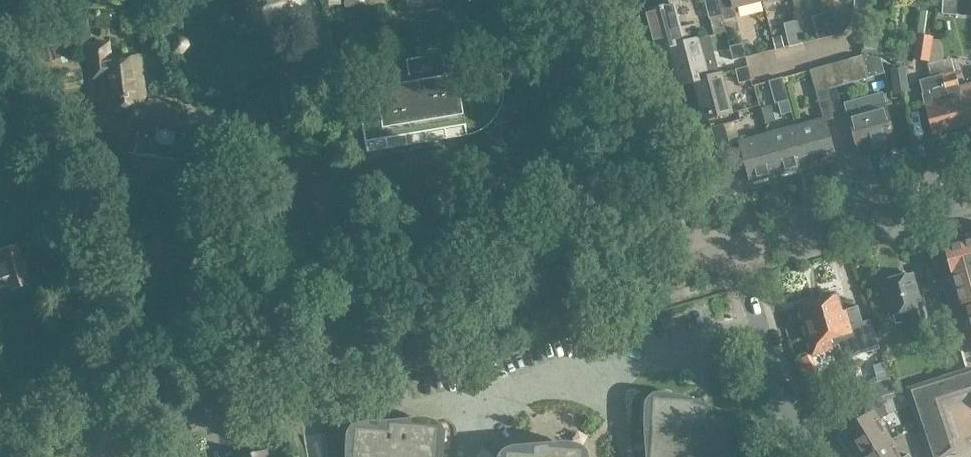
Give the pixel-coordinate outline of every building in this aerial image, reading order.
[(237,33),(261,25),(255,6),(275,0),(226,0),(237,33)] [(325,5),(342,4),(343,10),(354,9),(354,0),(325,0),(325,5)] [(421,11),(439,16),(442,7),(443,8),(445,0),(397,0),(396,4),(421,11)] [(661,7),(646,11),(656,51),(670,47),(684,43),(683,42),(698,39),(694,25),(680,28),(674,5),(678,4),(677,0),(659,0),(661,7)] [(719,0),(703,0),(712,35),(726,32),(724,21),(719,0)] [(724,21),(736,18),(733,7),(760,0),(719,0),(724,21)] [(964,0),(963,14),(970,15),(970,0),(963,0),(964,0)] [(839,12),(813,18),(819,38),(844,32),(839,12)] [(785,25),(790,46),(803,43),(797,21),(785,25)] [(341,63),(331,32),(309,38),(312,46),(293,51),(300,73),(318,67),(319,70),(341,63)] [(912,59),(927,62),(931,38),(916,36),(912,59)] [(670,47),(680,84),(694,81),(694,80),(707,77),(707,76),(698,39),(683,42),(684,43),(670,47)] [(728,45),(732,60),(744,57),(741,42),(728,45)] [(129,128),(138,129),(137,137),(132,136),(132,143),(136,143),(135,156),(187,161),(190,135),(177,133),(180,107),(145,103),(139,58),(113,61),(111,44),(89,46),(93,80),(98,80),(101,100),(100,100),(102,113),(132,110),(129,128)] [(510,82),(460,90),(458,74),(446,76),(443,54),(406,60),(410,82),(376,88),(379,103),(370,105),(371,113),(360,115),(367,152),(368,152),(367,142),(464,126),(466,136),(468,136),(467,132),(471,131),(481,126),(489,119),(496,110),(499,100),(500,89),(500,85),(510,83),(510,82)] [(860,56),(847,59),(853,81),(865,77),(860,56)] [(835,62),(841,84),(853,81),(847,59),(835,62)] [(928,65),(931,77),(932,78),(943,75),(954,73),(951,59),(928,65)] [(828,88),(841,84),(835,62),(822,65),(828,88)] [(816,91),(828,88),(822,65),(810,68),(816,91)] [(343,66),(328,68),(331,91),(346,89),(343,66)] [(750,80),(747,66),(734,69),(738,83),(750,80)] [(906,90),(903,67),(890,69),(893,92),(906,90)] [(694,80),(694,81),(704,119),(730,113),(719,73),(707,76),(707,77),(694,80)] [(954,128),(970,123),(970,84),(958,87),(954,73),(943,75),(950,102),(948,103),(954,128)] [(943,75),(932,78),(931,77),(921,79),(927,103),(925,104),(933,133),(954,128),(948,103),(950,102),(943,75)] [(781,77),(768,80),(774,101),(786,98),(781,77)] [(893,140),(880,93),(844,103),(857,150),(893,140)] [(789,101),(779,104),(782,116),(792,113),(789,101)] [(834,157),(823,119),(794,126),(805,164),(834,157)] [(722,124),(711,127),(717,149),(728,146),(722,124)] [(794,126),(767,134),(778,172),(805,164),(794,126)] [(750,179),(778,172),(767,134),(734,143),(735,145),(731,151),(733,158),(743,155),(750,179)] [(945,247),(960,304),(970,301),(970,240),(945,247)] [(23,257),(20,247),(1,253),(2,257),(0,257),(0,289),(11,286),(12,290),(15,289),(16,292),(28,288),(27,285),(31,284),(30,281),(46,276),(39,252),(23,257)] [(891,313),(908,308),(916,332),(931,327),(924,304),(921,304),(911,272),(896,277),(895,274),(886,277),(887,280),(882,281),(891,313)] [(938,275),(928,278),(932,294),(942,291),(938,275)] [(837,295),(822,300),(826,317),(830,316),(837,345),(841,359),(877,348),(871,325),(850,331),(844,311),(842,311),(837,295)] [(830,347),(837,345),(830,316),(826,317),(822,300),(800,306),(812,355),(831,349),(830,347)] [(936,312),(942,333),(954,329),(948,308),(936,312)] [(956,373),(963,395),(970,392),(970,376),(969,369),(956,373)] [(956,373),(944,377),(951,399),(963,395),(956,373)] [(951,399),(944,377),(907,389),(914,411),(939,403),(951,399)] [(892,391),(894,391),(890,378),(855,390),(859,403),(881,396),(892,392),(892,391)] [(883,402),(881,396),(859,403),(864,417),(847,428),(853,437),(851,438),(862,456),(887,440),(875,422),(888,416),(883,402)] [(734,417),(692,414),(693,400),(652,397),(648,456),(731,456),(734,417)] [(942,413),(939,403),(914,411),(917,421),(942,413)] [(917,421),(921,431),(945,423),(942,413),(917,421)] [(909,416),(894,421),(898,433),(913,428),(909,416)] [(438,426),(405,423),(405,421),(389,423),(389,430),(355,428),(353,456),(436,456),(438,426)] [(921,431),(924,441),(949,433),(945,423),(921,431)] [(924,441),(927,452),(952,444),(949,433),(924,441)] [(887,440),(862,456),(863,456),(898,456),(887,440)] [(583,450),(534,447),(533,456),(582,456),(583,450)]
